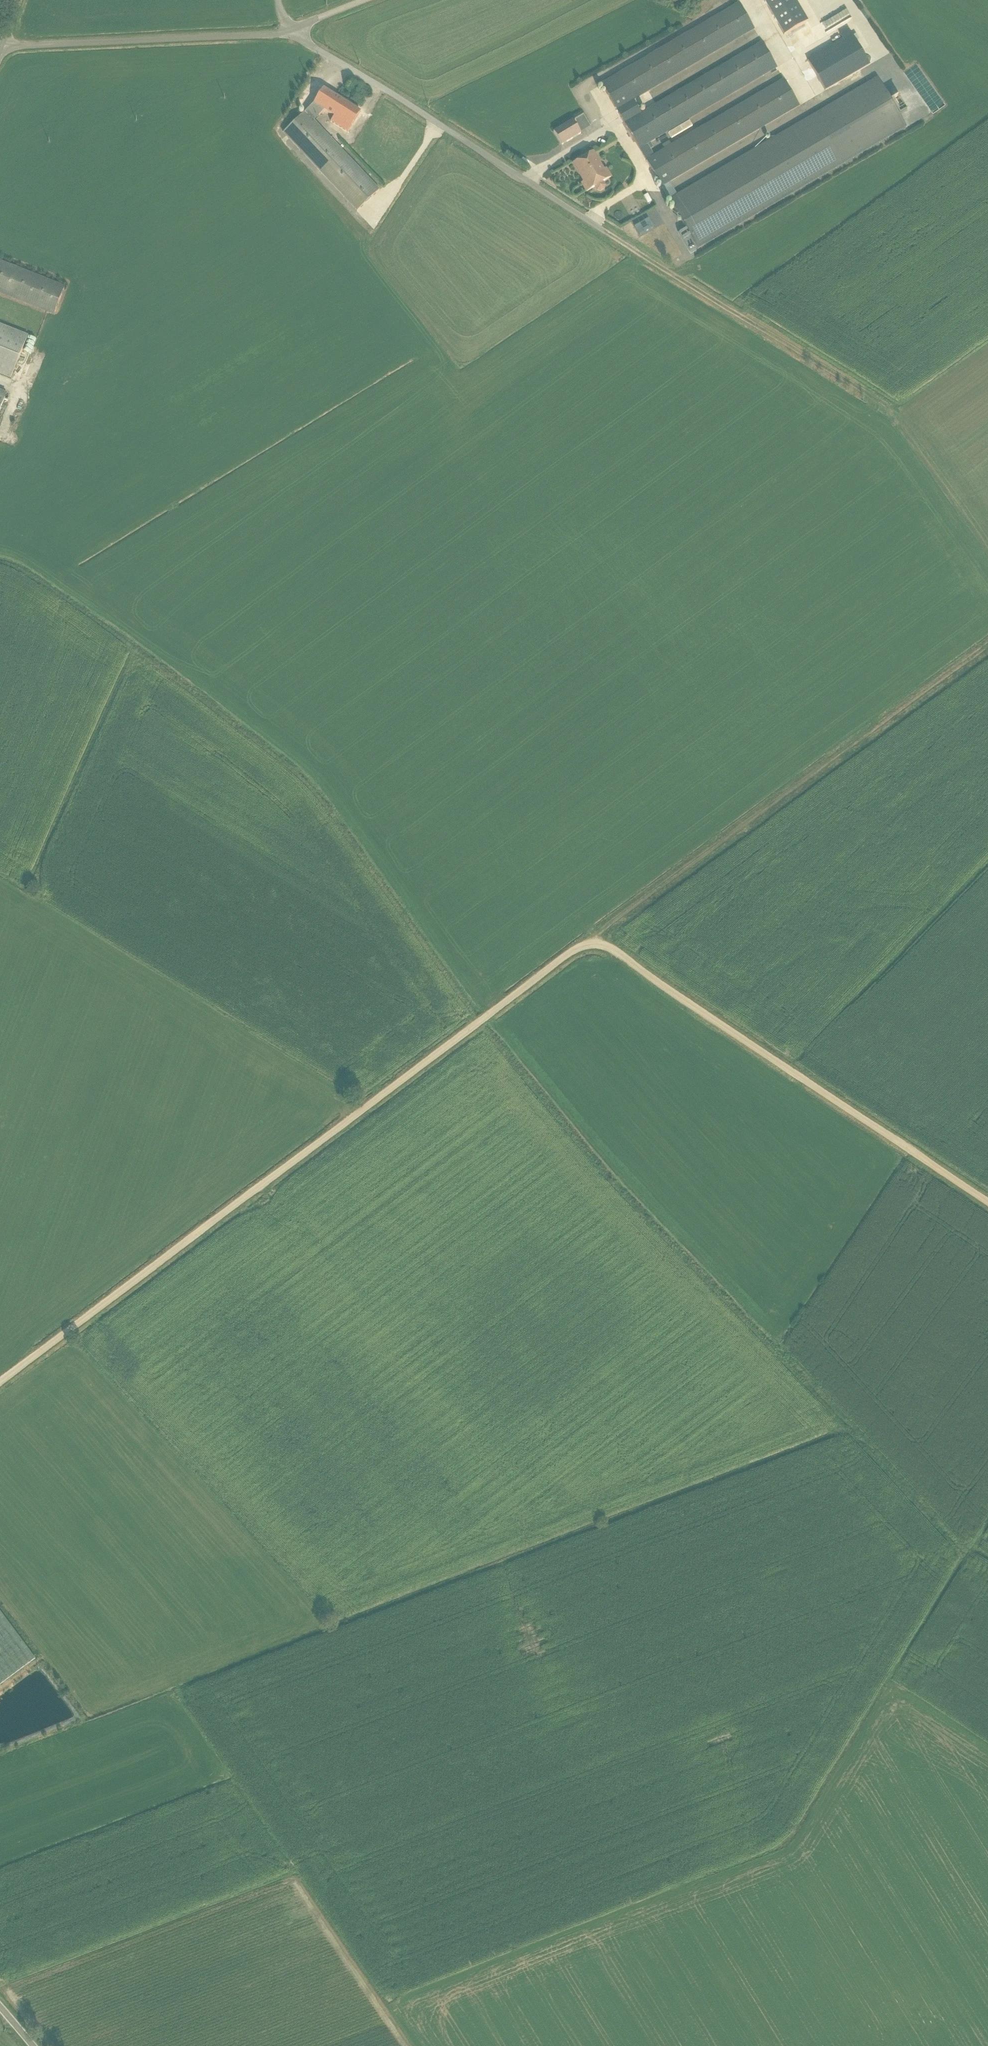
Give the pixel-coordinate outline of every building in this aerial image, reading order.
[(796,0),(764,0),(785,36),(809,22),(796,0)] [(662,187),(799,106),(783,79),(654,156),(648,146),(778,69),(762,43),(642,113),(635,101),(756,30),(740,3),(601,84),(662,187)] [(831,31),(854,18),(851,13),(828,26),(831,31)] [(870,66),(848,29),(840,34),(843,40),(809,60),(827,91),(870,66)] [(698,249),(905,127),(877,79),(678,196),(670,182),(662,187),(698,249)] [(348,134),(360,112),(323,89),(314,104),(283,133),(356,212),(380,189),(315,120),(324,111),(334,117),(331,122),(348,134)] [(588,115),(579,119),(585,132),(594,127),(588,115)] [(577,121),(557,133),(566,147),(586,135),(577,121)] [(603,182),(610,178),(596,151),(573,163),(587,190),(595,186),(599,193),(606,189),(603,182)] [(638,228),(643,238),(657,230),(652,221),(638,228)] [(0,262),(0,292),(54,314),(64,287),(0,262)] [(0,324),(0,375),(11,380),(29,335),(0,324)] [(9,393),(0,389),(0,415),(9,393)] [(34,1659),(0,1614),(0,1684),(34,1659)]
